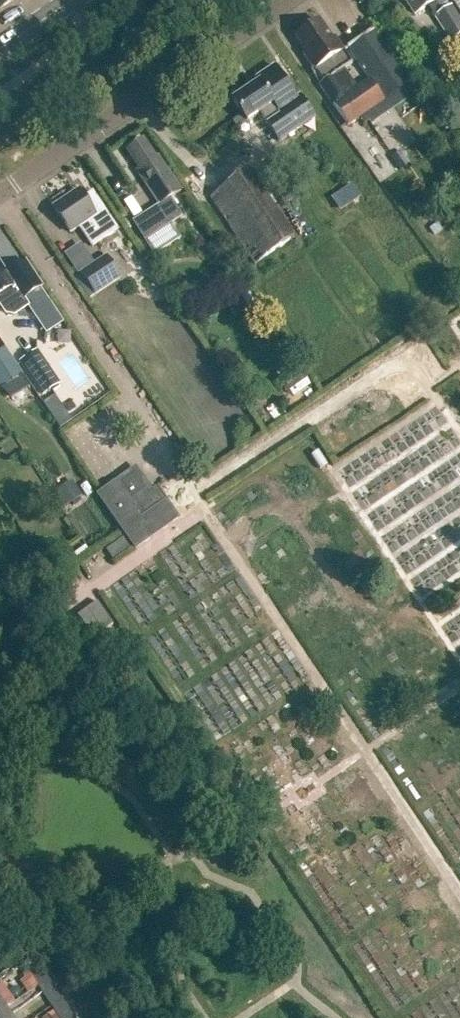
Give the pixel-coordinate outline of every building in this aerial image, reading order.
[(414,15),(427,7),(432,14),(439,9),(433,0),(404,0),(414,15)] [(452,4),(435,15),(459,54),(459,16),(452,4)] [(326,45),(313,26),(295,38),(306,54),(302,56),(322,84),(318,86),(345,127),(408,85),(372,32),(347,48),(368,80),(354,89),(341,70),(345,67),(329,43),(326,45)] [(294,100),(289,92),(290,91),(274,67),(256,79),(258,83),(232,100),(246,122),(259,114),(278,143),(314,119),(299,96),(294,100)] [(132,222),(145,241),(181,217),(168,198),(179,191),(157,158),(154,159),(142,142),(128,152),(139,169),(137,171),(159,204),(132,222)] [(400,150),(389,157),(398,171),(409,163),(400,150)] [(254,265),(290,241),(244,173),(209,197),(254,265)] [(350,183),(329,198),(339,211),(359,197),(350,183)] [(84,198),(78,190),(53,207),(70,233),(79,227),(92,247),(117,230),(92,193),(84,198)] [(61,252),(69,266),(87,257),(80,242),(61,252)] [(95,294),(122,276),(107,254),(81,272),(95,293),(95,294)] [(25,262),(6,274),(0,264),(0,306),(5,313),(14,315),(28,306),(39,322),(56,311),(40,287),(41,287),(25,262)] [(74,276),(88,298),(89,297),(95,293),(81,272),(74,276)] [(9,398),(29,385),(5,347),(0,350),(0,384),(9,398)] [(51,363),(32,377),(43,394),(63,380),(51,363)] [(147,494),(133,475),(121,484),(123,487),(118,490),(112,482),(111,483),(112,483),(95,496),(134,550),(152,538),(179,519),(156,487),(155,488),(147,494)] [(69,484),(56,492),(65,508),(83,497),(77,486),(72,489),(69,484)] [(106,549),(113,558),(129,546),(122,538),(106,549)] [(97,602),(77,616),(93,639),(113,625),(97,602)] [(38,987),(48,980),(37,963),(27,970),(30,975),(38,987)] [(30,975),(19,982),(27,994),(38,987),(30,975)] [(51,1007),(62,1000),(51,984),(41,991),(51,1007)] [(65,1005),(55,1012),(59,1017),(74,1017),(65,1005)] [(4,1009),(0,1012),(0,1017),(10,1017),(4,1009)]
